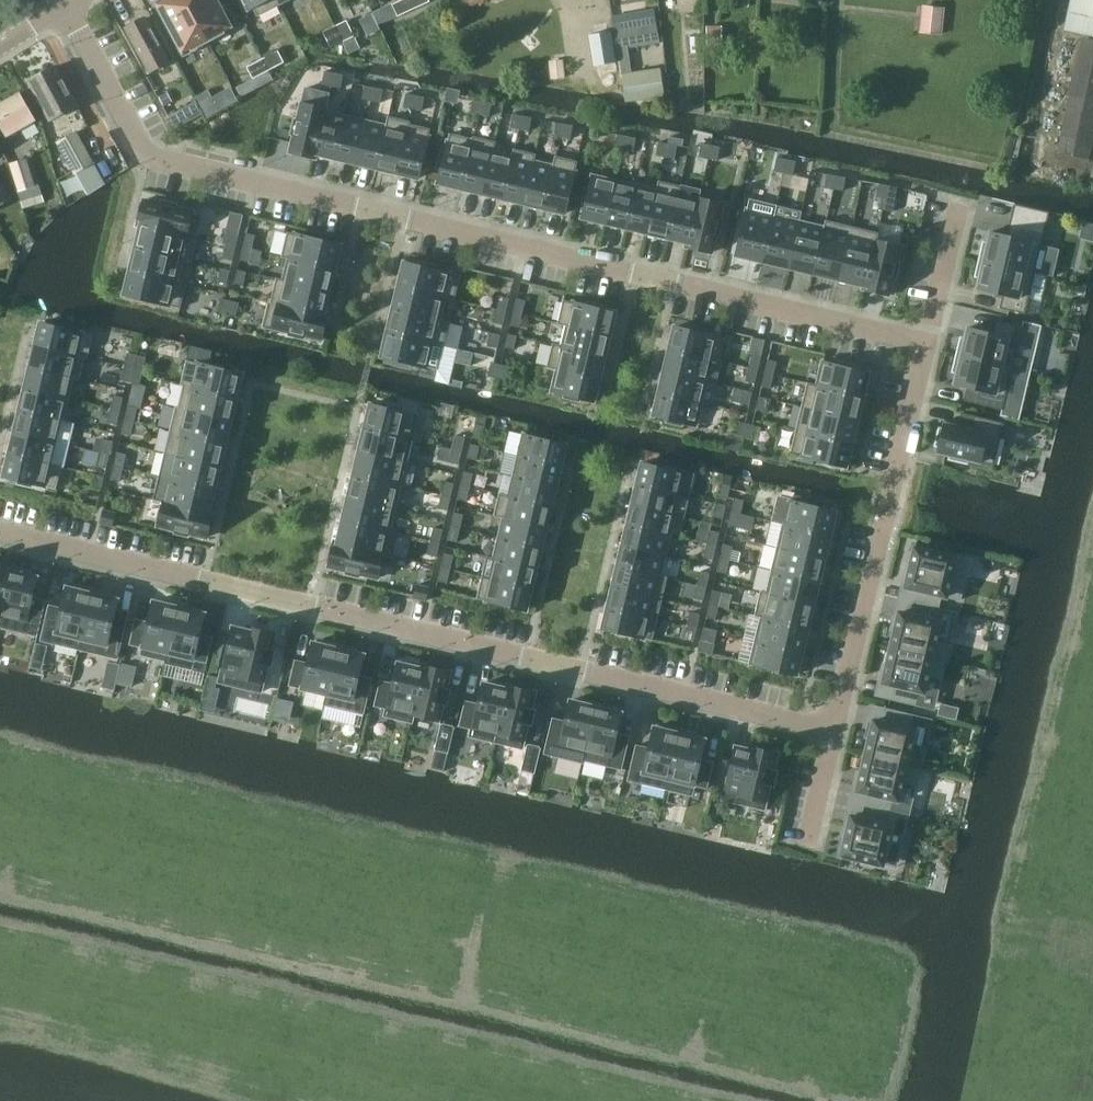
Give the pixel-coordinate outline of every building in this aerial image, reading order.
[(162,15),(182,53),(207,40),(185,0),(165,0),(162,2),(168,12),(162,15)] [(207,40),(231,27),(217,0),(185,0),(207,40)] [(250,9),(252,8),(257,17),(279,6),(276,0),(245,0),(250,9)] [(392,5),(398,16),(413,9),(409,0),(402,0),(392,5)] [(413,9),(429,2),(428,0),(409,0),(413,9)] [(668,94),(679,93),(670,12),(687,10),(686,0),(680,0),(658,2),(668,94)] [(1092,36),(1092,0),(1071,0),(1064,29),(1092,36)] [(922,5),(920,32),(944,34),(946,7),(922,5)] [(611,16),(625,102),(664,96),(660,68),(631,72),(628,49),(659,43),(654,10),(611,16)] [(148,74),(167,63),(143,19),(124,30),(148,74)] [(346,21),(334,27),(342,42),(354,36),(346,21)] [(334,27),(323,32),(330,48),(342,42),(334,27)] [(401,28),(388,33),(397,56),(410,51),(401,28)] [(610,33),(588,37),(593,67),(615,64),(610,33)] [(354,36),(342,42),(348,54),(360,48),(354,36)] [(1092,146),(1092,42),(1080,39),(1056,154),(1090,161),(1092,146)] [(277,51),(262,59),(268,71),(283,62),(277,51)] [(262,59),(246,67),(253,79),(268,71),(262,59)] [(563,60),(549,61),(551,79),(565,78),(563,60)] [(75,106),(55,66),(27,81),(48,120),(75,106)] [(331,87),(334,73),(324,71),(322,85),(331,87)] [(343,75),(334,73),(331,87),(340,89),(343,75)] [(371,102),(373,88),(364,86),(361,100),(371,102)] [(380,103),(383,90),(373,88),(371,102),(380,103)] [(208,91),(196,97),(204,112),(216,106),(208,91)] [(166,92),(159,97),(163,104),(171,100),(166,92)] [(0,104),(0,129),(5,137),(34,121),(18,94),(0,104)] [(412,109),(415,96),(405,94),(403,108),(412,109)] [(422,111),(424,97),(415,96),(412,109),(422,111)] [(195,100),(168,116),(175,128),(202,113),(195,100)] [(479,115),(482,102),(473,100),(470,114),(479,115)] [(489,117),(491,103),(482,102),(479,115),(489,117)] [(325,112),(326,112),(327,110),(302,104),(297,121),(294,120),(291,135),(294,136),(290,152),(315,158),(316,154),(315,154),(325,112)] [(335,159),(345,117),(326,112),(325,112),(315,154),(316,154),(335,159)] [(519,130),(522,116),(513,114),(510,128),(519,130)] [(409,124),(410,124),(410,122),(388,116),(385,127),(386,127),(376,169),(397,173),(409,124)] [(529,132),(531,118),(522,116),(519,130),(529,132)] [(356,164),(366,122),(345,117),(335,159),(356,164)] [(386,127),(385,127),(366,122),(356,164),(376,169),(386,127)] [(561,138),(563,124),(554,122),(551,136),(561,138)] [(430,129),(410,124),(409,124),(397,173),(418,179),(430,129)] [(570,140),(573,126),(563,124),(561,138),(570,140)] [(72,174),(91,164),(91,163),(75,133),(56,143),(72,174)] [(473,140),(472,139),(449,134),(445,154),(441,154),(438,168),(441,169),(438,183),(462,189),(473,140)] [(624,150),(626,136),(617,134),(614,148),(624,150)] [(633,152),(636,138),(626,136),(624,150),(633,152)] [(492,152),(493,152),(495,142),(473,137),(472,139),(473,140),(462,189),(482,194),(492,152)] [(669,137),(668,144),(677,146),(682,147),(683,139),(669,137)] [(665,158),(668,144),(658,142),(656,156),(665,158)] [(708,159),(710,145),(701,143),(698,157),(708,159)] [(674,160),(677,146),(668,144),(665,158),(674,160)] [(717,161),(720,147),(710,145),(708,159),(717,161)] [(533,162),(534,162),(536,154),(513,149),(512,157),(513,157),(503,199),(523,204),(533,162)] [(513,157),(512,157),(493,152),(492,152),(482,194),(503,199),(513,157)] [(565,214),(577,162),(555,156),(552,167),(554,167),(544,209),(565,214)] [(786,160),(777,158),(774,171),(783,173),(786,160)] [(33,187),(25,159),(9,164),(17,192),(33,187)] [(796,161),(786,160),(783,173),(793,175),(796,161)] [(554,167),(552,167),(534,162),(533,162),(523,204),(544,209),(554,167)] [(836,176),(827,174),(824,188),(834,190),(836,176)] [(606,224),(616,182),(592,176),(589,189),(586,188),(582,203),(586,204),(582,218),(606,224)] [(846,178),(836,176),(834,190),(843,191),(846,178)] [(677,196),(678,197),(681,186),(659,181),(656,191),(657,191),(647,233),(667,238),(677,196)] [(627,228),(637,187),(616,182),(606,224),(627,228)] [(888,186),(879,184),(876,198),(885,199),(888,186)] [(33,187),(17,192),(22,208),(44,202),(39,185),(33,187)] [(895,201),(897,187),(888,186),(885,199),(895,201)] [(8,199),(0,187),(0,205),(8,199)] [(657,191),(656,191),(637,187),(627,228),(647,233),(657,191)] [(698,201),(697,201),(678,197),(677,196),(667,238),(687,243),(688,243),(698,201)] [(718,237),(722,222),(719,221),(723,204),(698,198),(697,201),(698,201),(688,243),(687,243),(686,247),(711,253),(715,236),(718,237)] [(876,198),(873,211),(883,213),(884,209),(885,199),(876,198)] [(749,199),(736,255),(763,262),(773,216),(776,205),(749,199)] [(885,199),(884,209),(893,211),(895,201),(885,199)] [(138,225),(141,226),(141,225),(187,236),(187,235),(192,212),(175,208),(176,205),(161,201),(160,204),(143,200),(138,225)] [(1035,273),(1049,213),(1015,205),(1007,236),(990,232),(987,243),(983,242),(979,259),(1035,273)] [(788,268),(799,222),(773,216),(763,262),(788,268)] [(839,280),(852,227),(825,220),(824,228),(825,228),(814,274),(839,280)] [(825,228),(824,228),(799,222),(788,268),(814,274),(825,228)] [(1080,238),(1092,241),(1092,225),(1083,223),(1080,238)] [(197,238),(187,235),(187,236),(141,225),(141,226),(135,248),(181,259),(181,260),(191,262),(197,238)] [(876,240),(877,241),(878,233),(852,227),(839,280),(864,286),(865,286),(876,240)] [(229,232),(226,245),(235,247),(239,234),(229,232)] [(281,257),(289,259),(289,258),(335,269),(340,245),(287,232),(281,257)] [(255,235),(246,233),(243,247),(252,249),(255,235)] [(895,279),(899,264),(896,263),(900,246),(877,241),(876,240),(865,286),(864,286),(863,289),(888,295),(892,278),(895,279)] [(232,261),(235,247),(226,245),(223,259),(232,261)] [(249,263),(252,249),(243,247),(239,260),(249,263)] [(176,281),(181,260),(181,259),(135,248),(130,271),(176,282),(176,281)] [(329,292),(335,269),(289,258),(289,259),(284,280),(284,281),(329,292)] [(1025,315),(1035,273),(979,259),(975,277),(979,278),(976,288),(1002,295),(998,308),(1025,315)] [(404,262),(398,286),(444,297),(444,298),(454,301),(460,276),(433,269),(434,266),(419,263),(418,266),(404,262)] [(217,282),(227,284),(230,271),(221,268),(217,282)] [(246,272),(237,270),(234,283),(243,286),(246,272)] [(186,284),(176,281),(176,282),(130,271),(124,295),(180,308),(186,284)] [(324,315),(324,314),(329,292),(284,281),(284,280),(276,278),(270,302),(324,315)] [(438,320),(439,320),(444,298),(444,297),(398,286),(393,309),(438,320)] [(500,296),(496,310),(506,312),(509,298),(500,296)] [(226,314),(230,301),(220,298),(217,312),(226,314)] [(525,301),(516,298),(513,312),(522,314),(525,301)] [(557,324),(568,326),(568,325),(610,335),(615,313),(601,309),(602,306),(587,303),(586,306),(563,300),(557,324)] [(236,316),(239,303),(230,301),(226,314),(236,316)] [(327,315),(324,314),(324,315),(270,302),(265,326),(289,332),(289,335),(303,339),(304,336),(321,340),(327,315)] [(449,322),(439,320),(438,320),(393,309),(387,332),(433,343),(433,344),(443,347),(449,322)] [(503,325),(506,312),(496,310),(493,323),(503,325)] [(519,328),(522,314),(513,312),(510,325),(519,328)] [(1013,368),(1023,327),(996,320),(993,334),(967,328),(964,338),(960,337),(956,355),(1013,368)] [(41,323),(35,345),(87,358),(93,335),(41,323)] [(604,357),(610,335),(568,325),(568,326),(563,346),(563,347),(604,357)] [(675,327),(669,349),(719,361),(719,360),(724,339),(704,334),(704,331),(689,327),(689,330),(675,327)] [(387,332),(382,356),(387,358),(386,362),(385,363),(409,369),(410,367),(411,363),(437,370),(443,347),(433,344),(433,343),(387,332)] [(488,346),(497,349),(500,335),(491,333),(488,346)] [(517,336),(508,334),(504,347),(514,350),(517,336)] [(753,338),(749,354),(752,354),(761,357),(765,340),(753,338)] [(188,357),(210,361),(213,347),(191,343),(188,357)] [(599,379),(604,357),(563,347),(563,346),(553,344),(547,367),(557,370),(557,369),(599,379)] [(87,359),(87,358),(35,345),(30,367),(79,379),(84,358),(87,359)] [(721,361),(719,360),(719,361),(669,349),(664,371),(706,381),(706,382),(716,385),(721,361)] [(457,350),(455,361),(471,365),(474,354),(457,350)] [(134,369),(137,355),(127,353),(124,367),(134,369)] [(758,370),(761,357),(752,354),(748,368),(758,370)] [(147,358),(137,355),(134,369),(144,371),(147,358)] [(1003,410),(1013,368),(956,355),(952,372),(956,373),(954,384),(980,390),(977,404),(1003,410)] [(773,375),(777,362),(767,360),(764,373),(773,375)] [(186,361),(181,385),(236,398),(242,374),(186,361)] [(497,378),(500,365),(491,362),(487,376),(497,378)] [(823,362),(817,385),(817,386),(863,397),(869,373),(854,370),(855,367),(840,363),(840,366),(823,362)] [(506,381),(509,367),(500,365),(497,378),(506,381)] [(79,380),(79,379),(30,367),(25,389),(67,399),(72,378),(79,380)] [(131,383),(134,369),(124,367),(121,380),(131,383)] [(754,384),(758,370),(748,368),(745,382),(754,384)] [(141,385),(144,371),(134,369),(131,383),(141,385)] [(594,401),(599,379),(557,369),(557,370),(552,391),(567,395),(566,398),(581,402),(582,398),(594,401)] [(701,403),(706,382),(706,381),(664,371),(659,393),(701,403)] [(770,389),(773,375),(764,373),(761,387),(770,389)] [(451,379),(449,386),(462,389),(463,382),(451,379)] [(857,420),(863,397),(817,386),(817,385),(807,383),(801,407),(857,420)] [(231,421),(236,398),(181,385),(180,385),(183,386),(178,407),(175,407),(175,408),(231,421)] [(61,421),(67,399),(25,389),(20,411),(61,421)] [(740,404),(749,406),(752,392),(743,390),(740,404)] [(695,426),(701,403),(659,393),(653,416),(668,419),(667,422),(682,426),(682,423),(695,426)] [(130,395),(127,406),(140,409),(143,398),(130,395)] [(113,396),(110,409),(120,412),(123,398),(113,396)] [(768,399),(758,396),(755,410),(764,412),(768,399)] [(1011,403),(1008,417),(1019,420),(1022,405),(1011,403)] [(370,404),(365,428),(420,442),(426,418),(370,404)] [(128,406),(124,420),(134,422),(138,408),(128,406)] [(852,443),(857,420),(801,407),(796,430),(852,443)] [(225,444),(231,421),(175,408),(170,431),(225,444)] [(116,425),(120,412),(110,409),(106,423),(116,425)] [(56,442),(61,421),(20,411),(14,432),(56,442)] [(993,466),(1004,423),(974,416),(971,430),(944,423),(943,429),(939,428),(934,446),(939,447),(937,452),(949,455),(948,460),(967,464),(968,460),(993,466)] [(478,417),(477,425),(485,427),(486,419),(478,417)] [(131,436),(134,422),(124,420),(121,433),(131,436)] [(742,436),(745,423),(736,421),(733,434),(742,436)] [(751,439),(755,425),(745,423),(742,436),(751,439)] [(475,424),(471,438),(481,441),(485,427),(477,425),(475,424)] [(420,443),(420,442),(365,428),(359,451),(412,464),(413,463),(405,461),(410,440),(420,443)] [(846,467),(852,443),(796,430),(790,454),(846,467)] [(220,467),(225,444),(170,431),(164,454),(220,467)] [(51,463),(56,442),(14,432),(9,454),(61,467),(62,466),(51,463)] [(728,433),(725,448),(739,451),(742,436),(733,434),(728,433)] [(455,435),(451,449),(461,451),(465,438),(455,435)] [(523,435),(518,456),(560,466),(565,445),(523,435)] [(102,439),(99,453),(109,455),(112,442),(102,439)] [(470,444),(467,458),(477,460),(480,447),(470,444)] [(458,465),(461,451),(451,449),(448,463),(458,465)] [(407,487),(412,464),(359,451),(354,474),(407,487)] [(117,452),(113,466),(123,468),(127,455),(117,452)] [(106,469),(109,455),(99,453),(96,467),(106,469)] [(56,489),(61,467),(9,454),(4,477),(56,489)] [(214,490),(220,467),(164,454),(164,455),(174,457),(169,479),(214,490)] [(555,487),(560,466),(518,456),(513,477),(555,487)] [(642,463),(637,484),(689,497),(689,496),(679,494),(684,473),(642,463)] [(120,482),(123,468),(113,466),(110,479),(120,482)] [(463,472),(460,486),(470,488),(473,474),(463,472)] [(407,488),(407,487),(354,474),(348,497),(394,508),(399,486),(407,488)] [(91,488),(101,491),(104,477),(94,475),(91,488)] [(724,475),(722,484),(729,486),(731,477),(724,475)] [(551,507),(555,487),(513,477),(509,496),(498,494),(498,495),(551,507)] [(209,512),(214,490),(169,479),(163,502),(212,514),(212,513),(209,512)] [(444,481),(440,495),(450,498),(454,484),(444,481)] [(684,517),(689,497),(637,484),(632,505),(684,517)] [(727,500),(730,486),(729,486),(722,484),(720,484),(717,497),(727,500)] [(467,501),(470,488),(460,486),(457,499),(467,501)] [(447,511),(450,498),(440,495),(437,509),(447,511)] [(546,528),(551,507),(498,495),(493,515),(546,528)] [(388,530),(394,508),(348,497),(343,520),(399,534),(399,533),(388,530)] [(734,498),(731,512),(741,514),(744,501),(734,498)] [(790,501),(784,525),(830,536),(835,512),(790,501)] [(206,538),(212,514),(163,502),(158,526),(175,530),(175,534),(188,537),(189,534),(206,538)] [(722,519),(726,506),(716,503),(712,517),(722,519)] [(684,518),(684,517),(632,505),(627,525),(669,535),(674,516),(684,518)] [(116,514),(103,511),(100,523),(112,526),(116,514)] [(738,528),(741,514),(731,512),(728,526),(738,528)] [(454,513),(450,526),(460,529),(464,515),(454,513)] [(541,548),(546,528),(493,515),(493,516),(503,518),(499,538),(541,548)] [(393,557),(399,534),(343,520),(337,543),(334,542),(334,543),(393,557)] [(664,556),(669,535),(627,525),(622,546),(664,556)] [(824,559),(830,536),(784,525),(779,548),(824,559)] [(457,542),(460,529),(450,526),(447,540),(457,542)] [(433,528),(429,541),(439,544),(443,530),(433,528)] [(709,530),(706,544),(716,547),(719,533),(709,530)] [(536,568),(541,548),(499,538),(494,558),(536,568)] [(436,557),(439,544),(429,541),(426,555),(436,557)] [(393,558),(393,557),(334,543),(328,567),(346,571),(345,574),(358,577),(359,574),(377,578),(383,555),(393,558)] [(713,560),(716,547),(706,544),(703,558),(713,560)] [(723,544),(720,558),(730,561),(733,547),(723,544)] [(659,575),(664,556),(622,546),(618,566),(667,578),(667,577),(659,575)] [(819,582),(824,559),(779,548),(773,571),(819,582)] [(916,590),(913,602),(938,608),(941,596),(960,600),(965,578),(951,575),(955,558),(915,548),(905,587),(916,590)] [(444,554),(441,567),(451,570),(454,556),(444,554)] [(531,589),(536,568),(494,558),(489,578),(481,576),(481,577),(531,589)] [(727,574),(730,561),(720,558),(717,572),(727,574)] [(13,568),(0,565),(0,620),(13,568)] [(662,599),(667,578),(618,566),(613,587),(662,599)] [(447,583),(451,570),(441,567),(437,581),(447,583)] [(13,568),(0,620),(0,627),(37,636),(45,602),(32,598),(37,577),(29,575),(29,572),(13,568)] [(699,571),(696,585),(706,587),(709,574),(699,571)] [(813,605),(819,582),(773,571),(768,593),(760,591),(760,592),(813,605)] [(526,610),(531,589),(481,577),(476,598),(526,610)] [(426,601),(429,588),(416,585),(413,598),(426,601)] [(703,601),(706,587),(696,585),(693,599),(703,601)] [(79,649),(93,590),(76,586),(75,589),(67,587),(62,609),(48,606),(40,640),(79,649)] [(657,619),(662,599),(613,587),(608,607),(657,619)] [(110,594),(93,590),(79,649),(117,658),(126,624),(112,621),(118,599),(109,597),(110,594)] [(712,590),(709,604),(719,607),(722,593),(712,590)] [(808,628),(813,605),(760,592),(755,615),(808,628)] [(166,663),(180,604),(163,600),(162,603),(154,601),(148,623),(135,620),(129,644),(143,647),(141,655),(165,660),(165,663),(166,663)] [(935,621),(938,608),(913,602),(910,615),(899,612),(891,648),(946,661),(950,642),(937,639),(938,636),(937,635),(940,622),(935,621)] [(197,608),(180,604),(166,663),(191,669),(193,659),(207,662),(212,638),(199,635),(204,613),(196,611),(197,608)] [(716,620),(719,607),(709,604),(706,618),(716,620)] [(652,640),(657,619),(608,607),(603,629),(652,640)] [(690,612),(686,626),(696,628),(700,615),(690,612)] [(802,651),(808,628),(755,615),(754,616),(762,618),(757,640),(802,651)] [(693,642),(696,628),(686,626),(683,639),(693,642)] [(270,651),(274,633),(248,627),(247,630),(233,627),(219,683),(260,692),(267,665),(271,666),(274,652),(270,651)] [(717,630),(703,627),(700,641),(714,644),(717,630)] [(797,675),(802,651),(757,640),(751,664),(797,675)] [(325,705),(339,645),(322,641),(321,645),(313,643),(308,664),(294,661),(289,685),(326,694),(324,704),(325,705)] [(356,650),(339,645),(325,705),(363,714),(372,679),(358,676),(363,655),(355,653),(356,650)] [(941,679),(946,661),(891,648),(882,683),(893,685),(890,699),(915,705),(918,691),(923,692),(926,679),(928,680),(928,676),(941,679)] [(116,688),(121,661),(109,658),(103,686),(116,688)] [(411,722),(424,666),(407,662),(406,665),(398,663),(393,684),(380,681),(374,705),(387,709),(385,716),(411,722)] [(449,672),(424,666),(411,722),(412,723),(413,715),(438,721),(442,703),(446,704),(450,690),(445,689),(449,672)] [(209,675),(207,685),(215,687),(217,677),(209,675)] [(496,743),(509,686),(492,682),(492,685),(483,683),(478,705),(465,702),(459,726),(472,729),(470,736),(496,743)] [(535,692),(509,686),(496,743),(521,749),(527,724),(531,725),(535,711),(530,709),(535,692)] [(582,763),(596,703),(579,699),(579,703),(570,701),(565,722),(552,719),(544,753),(582,763)] [(281,701),(277,719),(288,722),(292,704),(281,701)] [(613,707),(596,703),(582,763),(583,763),(584,760),(621,769),(629,737),(616,734),(621,713),(612,711),(613,707)] [(940,704),(938,716),(956,720),(959,708),(940,704)] [(873,720),(865,756),(920,769),(924,750),(912,747),(913,744),(911,743),(914,730),(909,729),(912,715),(887,709),(884,723),(873,720)] [(454,727),(440,724),(440,726),(435,750),(448,753),(453,729),(454,729),(454,727)] [(666,789),(680,730),(663,726),(662,729),(654,727),(649,749),(636,746),(627,780),(666,789)] [(697,734),(680,730),(666,789),(691,795),(694,785),(707,788),(713,764),(699,761),(705,739),(696,737),(697,734)] [(541,748),(527,745),(526,747),(527,747),(521,770),(534,774),(540,750),(541,748)] [(773,771),(777,753),(750,747),(750,750),(736,747),(723,800),(763,810),(769,785),(774,786),(777,772),(773,771)] [(916,787),(920,769),(865,756),(857,791),(867,793),(864,806),(889,812),(890,811),(892,799),(897,800),(900,787),(902,788),(903,784),(916,787)] [(846,837),(841,855),(882,865),(896,868),(900,851),(909,816),(890,811),(889,812),(864,806),(861,818),(851,816),(846,837)]
